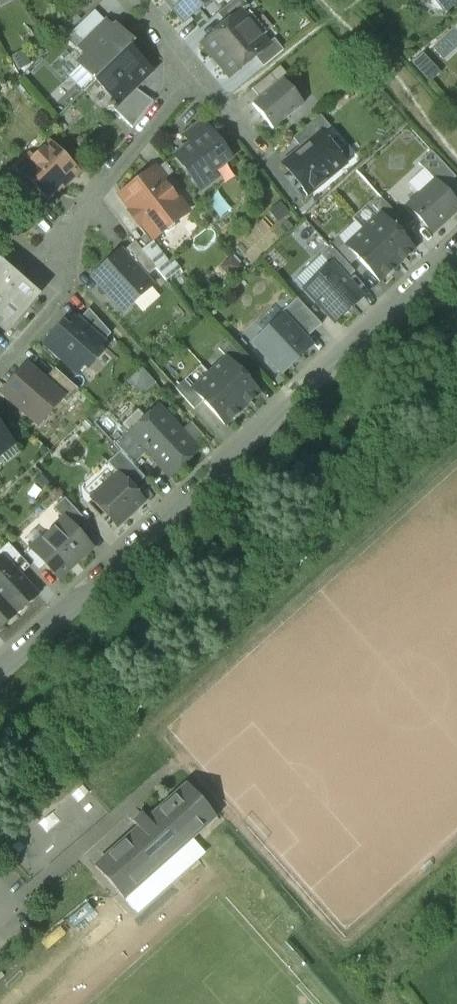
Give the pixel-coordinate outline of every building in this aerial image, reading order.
[(183,23),(211,0),(165,0),(183,23)] [(224,26),(240,13),(241,15),(248,8),(242,0),(235,0),(216,16),(224,26)] [(430,5),(436,12),(445,13),(456,3),(456,0),(430,0),(430,5)] [(224,26),(202,45),(220,67),(223,65),(232,76),(253,58),(267,47),(266,45),(241,15),(240,13),(224,26)] [(78,47),(86,55),(112,30),(104,22),(78,47)] [(86,55),(77,64),(95,82),(128,50),(133,46),(115,28),(112,30),(86,55)] [(267,47),(253,58),(262,68),(283,51),(273,40),(266,45),(267,47)] [(128,50),(95,82),(117,105),(134,89),(150,73),(128,50)] [(303,105),(282,80),(252,105),(272,130),(303,105)] [(117,105),(112,110),(132,130),(153,103),(134,89),(117,105)] [(292,140),(301,150),(319,135),(320,137),(330,129),(320,117),(292,140)] [(185,136),(193,145),(208,133),(202,123),(185,136)] [(193,145),(176,158),(195,184),(196,184),(201,191),(215,180),(210,173),(228,159),(208,133),(193,145)] [(320,137),(319,135),(301,150),(283,165),(290,174),(287,177),(295,186),(298,183),(308,195),(344,165),(335,155),(337,150),(337,149),(337,147),(336,146),(334,145),(333,144),(331,144),(330,144),(328,144),(327,144),(320,137)] [(29,157),(16,169),(47,200),(76,172),(49,145),(33,161),(29,157)] [(434,183),(442,191),(455,179),(431,152),(418,164),(434,183)] [(154,172),(121,196),(153,238),(161,232),(162,233),(167,233),(172,230),(173,224),(169,219),(182,209),(154,172)] [(408,207),(432,233),(456,210),(456,207),(442,191),(434,183),(408,207)] [(372,207),(380,215),(392,228),(400,220),(381,199),(372,207)] [(392,228),(380,215),(363,231),(396,267),(413,251),(392,228)] [(396,267),(363,231),(346,247),(357,259),(379,283),(396,267)] [(349,267),(357,259),(346,247),(338,238),(329,247),(349,267)] [(122,254),(145,280),(155,270),(135,243),(122,254)] [(354,273),(349,267),(329,247),(320,256),(330,267),(331,266),(345,282),(354,273)] [(121,253),(93,279),(123,312),(152,287),(145,280),(122,254),(121,253)] [(0,264),(0,314),(6,320),(12,325),(37,296),(0,264)] [(345,282),(331,266),(330,267),(304,290),(334,323),(361,298),(345,282)] [(304,341),(321,326),(297,300),(279,315),(282,318),(283,317),(304,341)] [(110,335),(88,310),(78,322),(102,344),(110,335)] [(304,341),(283,317),(282,318),(254,344),(281,374),(310,347),(304,341)] [(78,322),(68,332),(61,326),(44,345),(76,373),(83,365),(87,369),(99,355),(95,351),(102,344),(78,322)] [(226,359),(237,370),(246,362),(227,342),(218,350),(226,359)] [(237,370),(226,359),(209,374),(242,410),(259,394),(237,370)] [(43,382),(26,368),(3,393),(38,424),(60,399),(61,398),(43,382)] [(77,390),(54,370),(43,382),(61,398),(60,399),(66,403),(77,390)] [(242,410),(209,374),(192,390),(203,402),(224,426),(242,410)] [(203,402),(192,390),(184,381),(175,389),(194,410),(203,402)] [(196,451),(158,409),(131,434),(147,451),(169,475),(196,451)] [(119,452),(132,466),(147,451),(131,434),(129,432),(114,446),(119,452)] [(119,476),(132,490),(144,479),(132,466),(119,452),(107,464),(119,476)] [(119,476),(92,500),(115,526),(142,501),(132,490),(119,476)] [(63,520),(64,519),(78,535),(89,525),(65,499),(53,509),(63,520)] [(63,520),(31,549),(58,579),(91,548),(78,535),(64,519),(63,520)] [(3,559),(19,577),(29,567),(8,544),(0,551),(0,557),(2,560),(3,559)] [(3,559),(2,560),(0,562),(0,597),(15,614),(28,602),(30,603),(34,601),(35,600),(36,597),(35,594),(19,577),(3,559)] [(0,597),(0,632),(1,631),(2,630),(3,628),(3,627),(3,625),(15,614),(0,597)] [(179,790),(146,819),(141,813),(133,821),(138,826),(114,848),(114,849),(95,866),(124,899),(133,891),(126,883),(136,874),(138,877),(187,834),(192,839),(212,821),(203,811),(208,807),(187,784),(180,790),(179,790)]
